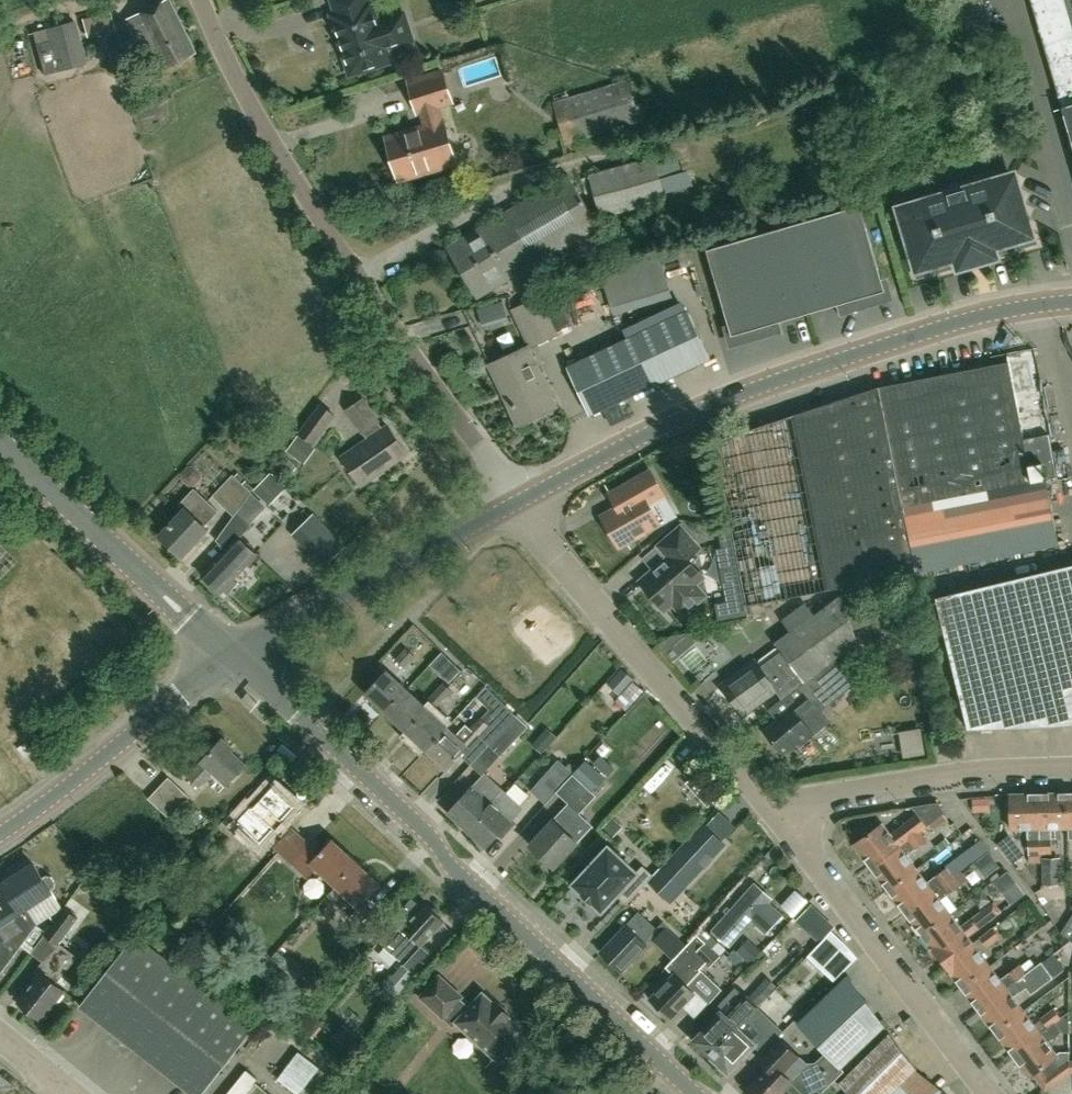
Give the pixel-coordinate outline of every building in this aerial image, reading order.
[(194,52),(169,0),(163,0),(125,19),(152,72),(194,52)] [(365,0),(333,0),(338,14),(334,16),(352,71),(380,62),(377,50),(399,43),(391,18),(376,23),(370,4),(366,6),(365,0)] [(1071,135),(1071,0),(1033,0),(1071,135)] [(74,21),(46,29),(49,40),(57,70),(86,62),(74,21)] [(399,179),(455,162),(438,105),(451,101),(442,72),(408,82),(422,126),(386,137),(399,179)] [(568,141),(637,120),(626,82),(556,103),(568,141)] [(602,216),(665,199),(660,179),(682,172),(676,150),(590,174),(602,216)] [(478,297),(598,226),(568,175),(448,246),(478,297)] [(1033,244),(1014,181),(969,195),(968,191),(948,197),(949,200),(904,213),(922,276),(947,269),(945,264),(959,260),(959,263),(965,261),(967,268),(972,266),(971,263),(984,259),(985,263),(990,261),(988,255),(994,253),(993,250),(1006,246),(1008,251),(1033,244)] [(808,310),(883,289),(859,208),(784,229),(808,310)] [(734,332),(808,310),(784,229),(710,251),(734,332)] [(530,347),(558,334),(540,295),(512,308),(530,347)] [(591,414),(710,358),(688,312),(569,367),(591,414)] [(518,424),(556,406),(528,346),(490,365),(518,424)] [(746,605),(1058,545),(1046,479),(1057,477),(1032,350),(1007,355),(1008,362),(879,387),(714,441),(734,540),(736,553),(746,605)] [(384,429),(364,399),(348,409),(368,439),(343,457),(361,484),(406,453),(388,426),(384,429)] [(315,444),(335,415),(321,405),(300,433),(315,444)] [(708,448),(701,434),(686,441),(692,455),(708,448)] [(287,449),(304,461),(314,447),(297,435),(287,449)] [(289,475),(297,467),(286,456),(278,464),(289,475)] [(184,479),(190,485),(196,484),(202,478),(202,472),(195,467),(190,467),(184,473),(184,479)] [(618,546),(659,523),(649,504),(665,495),(651,471),(627,484),(635,498),(602,517),(618,546)] [(284,487),(269,472),(253,489),(268,503),(284,487)] [(216,499),(234,516),(236,514),(247,498),(251,492),(234,476),(232,475),(213,496),(216,499)] [(183,556),(206,531),(204,528),(218,512),(194,490),(179,506),(184,511),(161,536),(183,556)] [(236,514),(234,516),(216,540),(226,550),(202,576),(221,592),(223,590),(228,595),(238,583),(233,579),(245,566),(244,565),(256,553),(239,538),(250,526),(236,514)] [(344,547),(313,515),(294,534),(325,565),(344,547)] [(691,562),(698,556),(690,547),(695,543),(680,526),(657,546),(668,559),(656,569),(642,582),(664,608),(673,600),(680,607),(687,608),(699,598),(700,591),(693,583),(702,575),(691,562)] [(1066,724),(1071,681),(1071,564),(935,597),(967,728),(1066,724)] [(854,643),(843,598),(814,618),(804,604),(782,620),(791,634),(775,645),(779,653),(760,666),(756,660),(721,684),(743,714),(777,692),(781,698),(812,674),(854,643)] [(403,666),(414,656),(407,650),(397,660),(403,666)] [(385,711),(405,689),(385,671),(365,692),(385,711)] [(801,743),(813,734),(807,725),(820,714),(819,713),(834,701),(812,674),(781,698),(770,707),(779,719),(766,730),(783,752),(798,741),(801,743)] [(441,702),(452,690),(444,683),(433,694),(441,702)] [(423,706),(405,689),(385,711),(407,731),(426,710),(430,713),(441,702),(433,694),(423,706)] [(427,749),(430,747),(447,728),(430,713),(426,710),(407,731),(427,749)] [(528,726),(516,715),(507,725),(497,716),(489,725),(481,717),(470,729),(465,724),(454,736),(447,728),(430,747),(427,749),(448,769),(479,735),(489,745),(500,756),(528,726)] [(543,753),(557,737),(547,728),(533,745),(543,753)] [(227,783),(245,764),(231,751),(233,749),(223,739),(187,777),(198,787),(206,779),(204,777),(212,768),(227,783)] [(546,804),(573,772),(558,759),(531,791),(546,804)] [(592,792),(605,777),(585,760),(572,774),(592,792)] [(507,792),(486,774),(475,786),(475,785),(450,813),(468,830),(492,803),(505,794),(507,792)] [(170,818),(190,797),(168,777),(148,798),(170,818)] [(283,820),(296,806),(273,786),(254,807),(252,805),(237,821),(261,843),(275,829),(283,820)] [(720,798),(710,786),(698,797),(708,809),(720,798)] [(502,838),(515,823),(511,820),(523,807),(507,792),(505,794),(492,803),(468,830),(487,847),(498,834),(502,838)] [(1041,853),(1040,792),(1010,793),(1011,828),(1029,827),(1030,862),(1041,862),(1040,853),(1041,853)] [(1041,853),(1052,853),(1051,827),(1068,826),(1068,824),(1067,792),(1040,792),(1041,853)] [(984,811),(974,797),(963,798),(972,811),(979,811),(984,811)] [(927,826),(945,813),(939,802),(911,806),(917,813),(890,833),(883,824),(855,844),(872,867),(927,826)] [(555,867),(578,842),(566,831),(581,815),(568,803),(530,844),(555,867)] [(613,835),(622,826),(614,819),(606,828),(613,835)] [(683,889),(725,844),(703,824),(661,869),(683,889)] [(889,889),(917,869),(907,855),(928,840),(921,831),(928,827),(927,826),(872,867),(889,889)] [(292,830),(275,848),(307,877),(316,867),(337,885),(328,895),(359,924),(372,910),(364,903),(381,886),(332,841),(319,855),(292,830)] [(637,872),(609,846),(573,885),(584,895),(583,895),(591,902),(602,912),(617,896),(627,905),(661,868),(660,867),(653,875),(643,866),(637,872)] [(988,850),(975,860),(986,875),(1000,865),(988,850)] [(1052,857),(1043,857),(1043,885),(1052,885),(1052,857)] [(50,889),(54,886),(55,882),(51,875),(46,875),(42,877),(34,863),(30,866),(28,862),(13,871),(15,875),(2,884),(7,891),(0,895),(0,973),(37,923),(26,907),(51,890),(50,889)] [(906,912),(953,876),(947,867),(935,877),(927,882),(917,869),(889,889),(906,912)] [(961,870),(953,876),(960,885),(967,879),(961,870)] [(1014,901),(1025,893),(1010,872),(998,880),(1014,901)] [(923,934),(951,913),(940,899),(960,885),(953,876),(906,912),(923,934)] [(767,932),(783,915),(769,903),(772,899),(755,883),(713,930),(730,945),(753,920),(767,932)] [(975,930),(987,921),(1001,911),(995,903),(961,927),(951,913),(923,934),(946,964),(973,943),(967,935),(975,930)] [(811,904),(796,919),(808,931),(823,915),(811,904)] [(431,933),(443,920),(426,905),(407,926),(403,922),(382,943),(400,960),(417,942),(422,947),(433,935),(431,933)] [(58,944),(59,944),(79,917),(64,907),(44,934),(58,944)] [(657,929),(639,912),(602,952),(623,971),(648,944),(646,942),(650,937),(673,958),(685,945),(668,930),(669,928),(663,922),(657,929)] [(1060,933),(1071,939),(1071,940),(1071,941),(1071,915),(1060,933)] [(714,949),(720,943),(705,928),(698,935),(714,949)] [(987,946),(1000,937),(993,928),(981,938),(987,946)] [(254,1028),(135,935),(80,1006),(193,1093),(202,1093),(254,1028)] [(721,957),(714,949),(698,935),(681,952),(668,966),(676,974),(651,999),(672,1019),(684,1006),(697,1018),(709,1005),(696,993),(688,985),(702,971),(698,967),(704,961),(711,967),(721,957)] [(744,958),(751,964),(761,951),(749,940),(738,952),(744,958)] [(963,987),(990,966),(973,943),(946,964),(963,987)] [(40,1020),(64,990),(55,984),(76,957),(59,944),(58,944),(37,971),(41,974),(18,1002),(40,1020)] [(1052,954),(1042,963),(1053,977),(1064,969),(1052,954)] [(1030,956),(1021,963),(1027,972),(1037,965),(1030,956)] [(990,966),(963,987),(980,1009),(1028,973),(1042,963),(1041,962),(1037,965),(1027,972),(1021,963),(1007,973),(1008,974),(1001,980),(990,966)] [(1028,973),(980,1009),(996,1031),(1024,1011),(1012,996),(1020,990),(1021,991),(1026,987),(1031,994),(1053,977),(1042,963),(1028,973)] [(397,996),(415,975),(403,964),(385,985),(397,996)] [(821,1093),(845,1070),(841,1066),(885,1025),(849,975),(798,1023),(826,1053),(804,1074),(821,1093)] [(470,1007),(461,999),(462,997),(440,976),(420,997),(453,1027),(457,1022),(495,1058),(521,1029),(483,994),(470,1007)] [(712,1057),(759,1007),(765,999),(755,990),(730,1019),(722,1012),(695,1040),(712,1057)] [(758,1008),(712,1057),(729,1073),(756,1044),(763,1051),(784,1030),(758,1008)] [(1040,1033),(1056,1021),(1061,1017),(1054,1008),(1034,1024),(1024,1011),(996,1031),(1013,1054),(1040,1033)] [(1057,1055),(1047,1041),(1061,1031),(1069,1028),(1069,1011),(1061,1017),(1056,1021),(1040,1033),(1013,1054),(1030,1076),(1044,1066),(1056,1082),(1069,1071),(1070,1052),(1060,1052),(1057,1055)] [(315,1022),(308,1030),(315,1035),(322,1027),(315,1022)] [(343,1044),(353,1034),(343,1026),(334,1036),(343,1044)] [(917,1067),(890,1034),(840,1084),(851,1093),(890,1093),(917,1067)] [(763,1053),(759,1057),(769,1067),(748,1089),(752,1093),(783,1093),(792,1084),(794,1083),(793,1082),(782,1071),(799,1053),(780,1035),(763,1053)]
